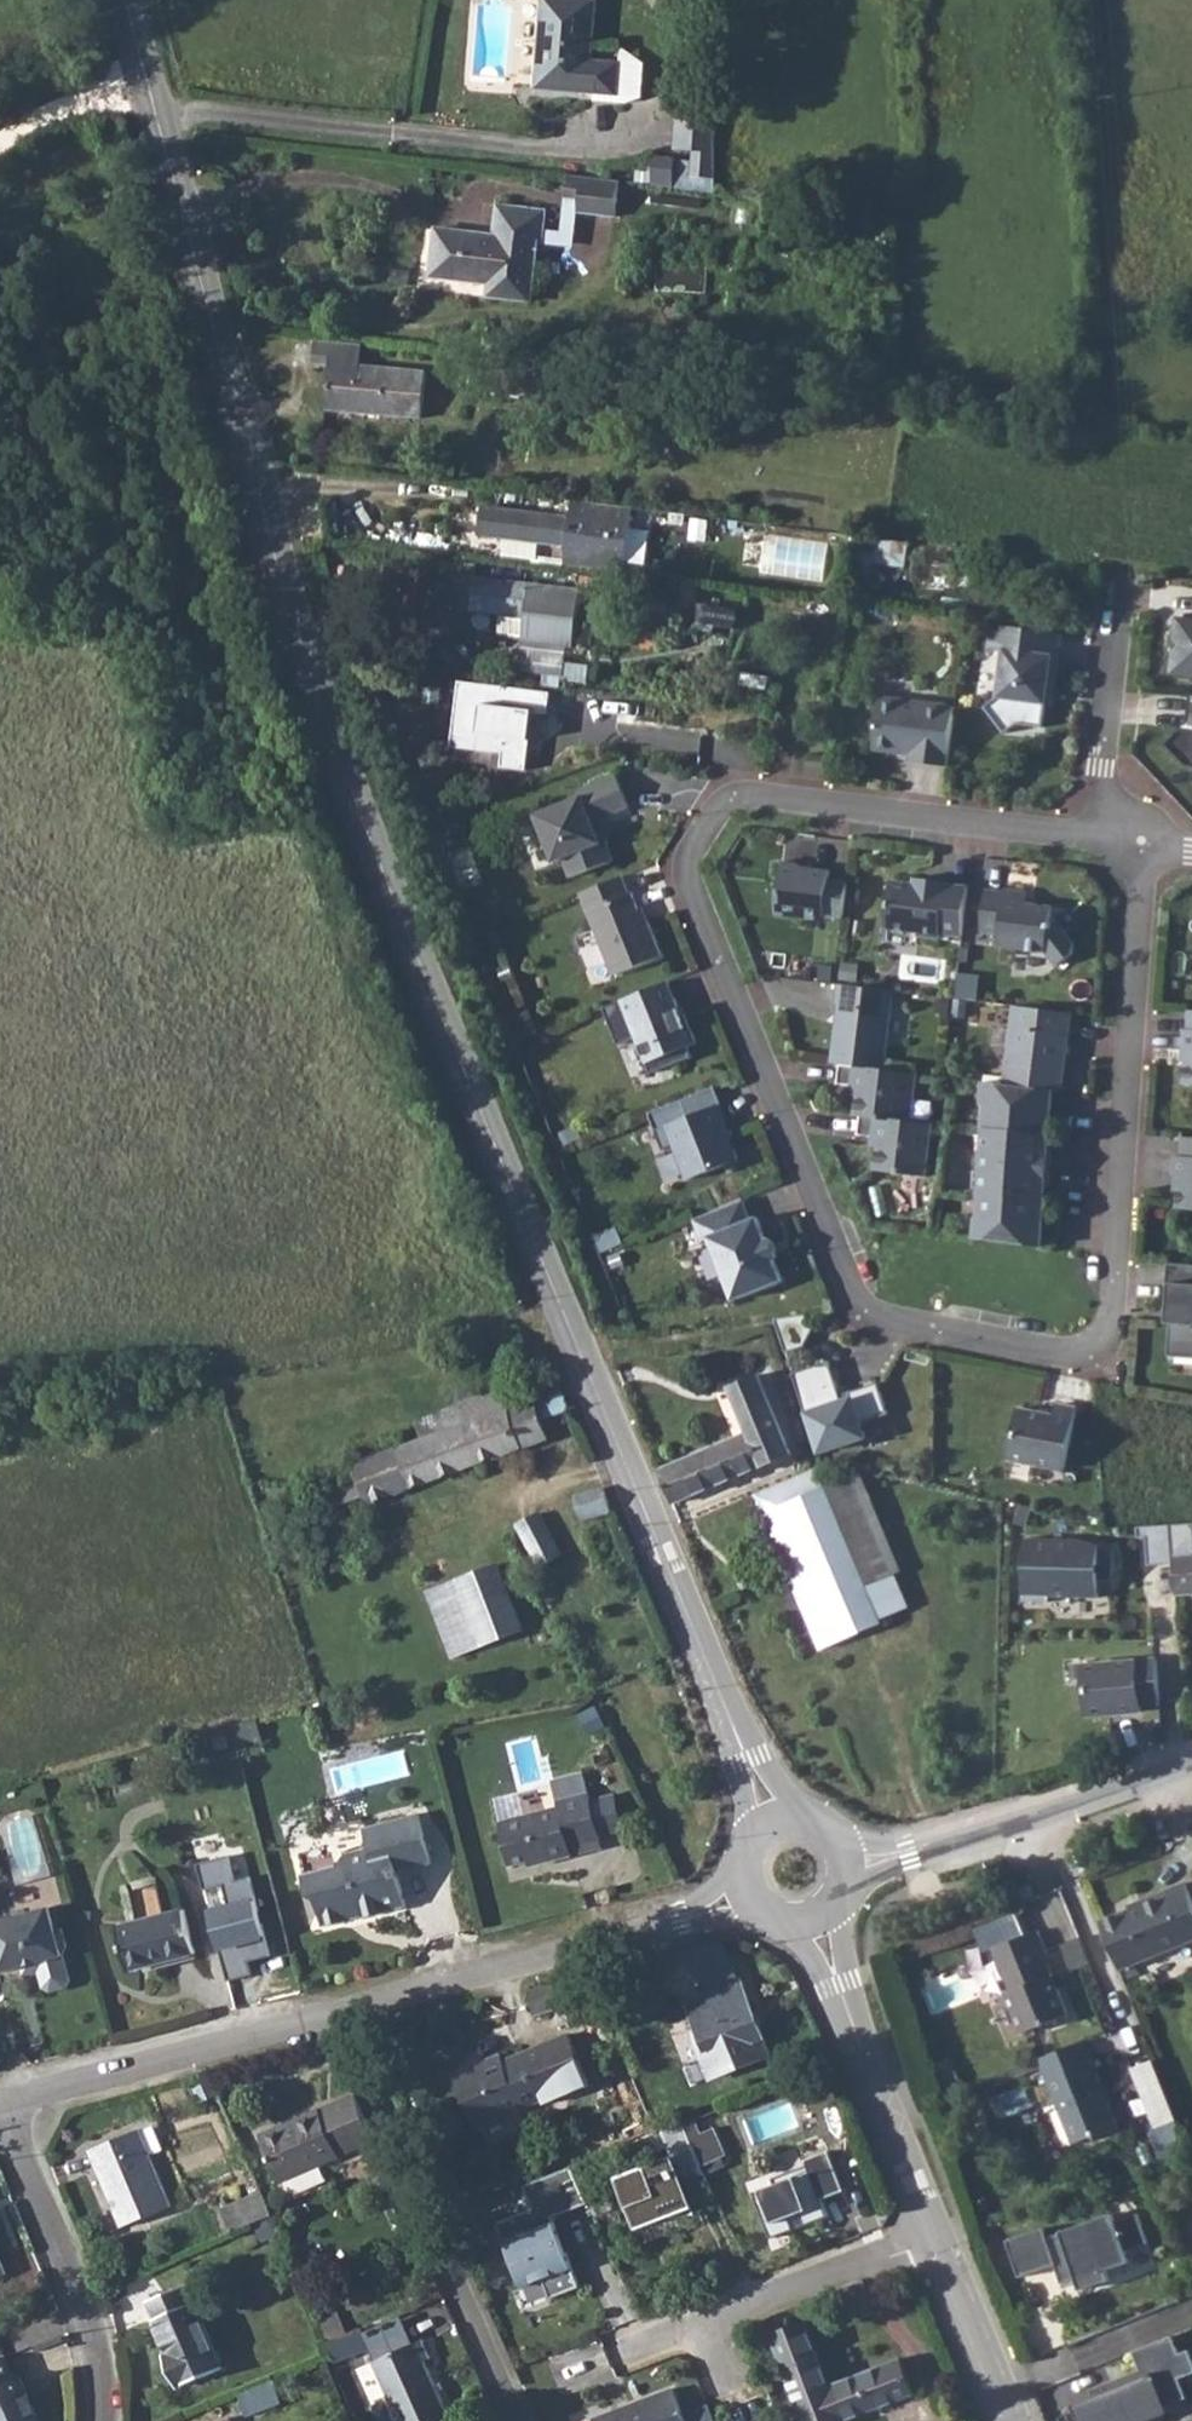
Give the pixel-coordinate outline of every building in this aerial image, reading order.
[(535,89),(594,94),(617,96),(620,62),(592,60),(597,0),(542,0),(535,89)] [(617,96),(594,94),(594,101),(626,103),(644,98),(644,64),(621,48),(620,62),(617,96)] [(715,194),(714,114),(678,112),(675,150),(695,152),(694,162),(654,159),(652,186),(715,194)] [(488,297),(531,302),(539,242),(574,247),(578,213),(617,215),(620,182),(569,175),(562,234),(544,232),(547,212),(498,206),(495,235),(437,229),(432,277),(490,284),(488,297)] [(709,267),(660,267),(659,289),(708,290),(709,267)] [(360,367),(362,345),(316,341),(314,363),(330,365),(326,410),(423,418),(426,372),(360,367)] [(565,565),(625,573),(633,508),(573,500),(571,518),(482,507),(479,535),(567,546),(565,565)] [(708,520),(690,518),(688,539),(706,541),(708,520)] [(548,641),(548,645),(569,648),(570,643),(573,643),(573,639),(575,622),(580,588),(455,573),(450,609),(500,615),(498,634),(525,638),(548,641)] [(599,578),(580,576),(579,586),(597,588),(599,578)] [(1179,617),(1173,673),(1191,675),(1191,618),(1179,617)] [(589,623),(575,622),(573,639),(587,641),(589,623)] [(1038,630),(994,624),(990,650),(1006,652),(1001,696),(985,708),(1005,734),(1018,724),(1043,728),(1046,702),(1053,657),(1035,654),(1038,630)] [(1062,634),(1038,630),(1035,654),(1053,657),(1046,702),(1052,703),(1062,634)] [(548,641),(525,638),(521,670),(565,675),(569,648),(548,645),(548,641)] [(522,690),(460,682),(452,747),(503,754),(502,767),(528,771),(535,713),(549,715),(552,693),(522,690)] [(1191,695),(1188,722),(1165,744),(1185,766),(1191,767),(1191,695)] [(880,697),(874,750),(911,754),(910,762),(948,767),(955,706),(880,697)] [(830,756),(809,754),(807,767),(829,770),(830,756)] [(616,775),(579,790),(581,798),(536,816),(534,822),(539,837),(546,840),(555,862),(564,858),(572,878),(613,861),(606,841),(601,843),(592,822),(629,808),(616,775)] [(843,919),(848,880),(829,878),(830,871),(801,867),(798,864),(783,862),(776,915),(816,920),(817,915),(843,919)] [(630,894),(623,877),(581,894),(614,976),(662,956),(648,921),(645,922),(640,911),(632,893),(630,894)] [(915,884),(891,881),(885,928),(920,933),(919,936),(941,939),(941,934),(963,937),(969,887),(947,884),(948,882),(926,879),(925,885),(915,884)] [(1074,944),(1059,925),(1050,923),(1052,907),(1026,903),(1028,892),(1006,889),(1006,892),(987,889),(981,932),(1001,934),(999,947),(1016,949),(1046,953),(1057,966),(1072,954),(1074,944)] [(669,982),(604,1008),(619,1045),(637,1038),(651,1074),(692,1057),(688,1046),(697,1043),(686,1014),(682,1016),(669,982)] [(894,991),(838,985),(835,1004),(839,1004),(841,1005),(838,1024),(836,1024),(831,1063),(840,1064),(884,1069),(894,991)] [(1060,1091),(1070,1013),(1016,1006),(1006,1084),(1053,1090),(1060,1091)] [(1189,1010),(1187,1030),(1183,1029),(1182,1050),(1186,1050),(1183,1085),(1191,1085),(1191,1010),(1189,1010)] [(884,1069),(840,1064),(838,1084),(859,1087),(856,1116),(860,1116),(858,1135),(880,1138),(877,1170),(926,1176),(932,1123),(911,1121),(916,1073),(884,1069)] [(1051,1109),(1053,1090),(1006,1084),(984,1082),(978,1129),(983,1129),(975,1192),(973,1192),(968,1238),(1033,1246),(1036,1223),(1028,1222),(1031,1196),(1027,1195),(1028,1189),(1033,1184),(1041,1185),(1045,1186),(1049,1150),(1037,1148),(1042,1109),(1051,1109)] [(721,1105),(666,1127),(688,1180),(738,1160),(724,1126),(729,1125),(721,1105)] [(1183,1137),(1182,1157),(1175,1156),(1174,1176),(1180,1176),(1178,1208),(1191,1209),(1191,1138),(1183,1137)] [(923,1193),(925,1176),(902,1174),(900,1192),(923,1193)] [(743,1200),(693,1219),(702,1241),(709,1238),(734,1300),(783,1278),(774,1256),(777,1255),(770,1239),(767,1240),(758,1218),(751,1220),(743,1200)] [(1168,1263),(1166,1284),(1169,1284),(1168,1300),(1172,1300),(1171,1312),(1168,1356),(1191,1358),(1191,1265),(1168,1263)] [(783,1319),(787,1346),(813,1343),(809,1315),(783,1319)] [(793,1374),(819,1453),(866,1438),(861,1423),(888,1415),(878,1383),(850,1392),(852,1399),(843,1402),(830,1362),(793,1374)] [(750,1432),(659,1470),(674,1504),(792,1454),(758,1374),(730,1387),(750,1432)] [(569,1410),(561,1390),(509,1409),(502,1389),(474,1394),(473,1389),(468,1387),(465,1386),(462,1388),(458,1392),(457,1398),(459,1405),(414,1420),(423,1439),(354,1465),(357,1475),(326,1487),(334,1507),(365,1495),(368,1502),(549,1438),(541,1418),(569,1410)] [(1018,1409),(1008,1458),(1064,1469),(1076,1408),(1056,1405),(1053,1415),(1018,1409)] [(757,1492),(821,1649),(882,1622),(880,1619),(908,1607),(895,1574),(901,1571),(861,1474),(826,1489),(819,1470),(757,1492)] [(611,1508),(603,1486),(575,1496),(583,1521),(611,1508)] [(541,1514),(516,1526),(536,1566),(561,1554),(541,1514)] [(1191,1559),(1191,1521),(1135,1528),(1137,1540),(1144,1539),(1147,1564),(1172,1561),(1191,1559)] [(1026,1539),(1024,1601),(1050,1601),(1050,1596),(1099,1597),(1099,1572),(1114,1573),(1114,1549),(1107,1549),(1081,1540),(1026,1539)] [(1172,1561),(1176,1594),(1191,1593),(1191,1559),(1172,1561)] [(497,1563),(430,1591),(456,1654),(523,1626),(497,1563)] [(1157,1659),(1082,1666),(1087,1716),(1141,1711),(1141,1704),(1161,1702),(1157,1659)] [(591,1736),(609,1727),(598,1706),(580,1715),(591,1736)] [(259,1718),(234,1726),(240,1745),(265,1738),(259,1718)] [(557,1799),(588,1792),(584,1775),(553,1782),(557,1799)] [(524,1813),(558,1804),(553,1785),(519,1794),(524,1813)] [(591,1803),(588,1792),(557,1799),(559,1806),(500,1822),(511,1866),(539,1864),(542,1874),(572,1866),(573,1855),(573,1849),(600,1840),(601,1839),(599,1833),(591,1803)] [(616,1796),(591,1803),(599,1833),(624,1827),(616,1796)] [(432,1863),(419,1814),(364,1828),(369,1847),(346,1854),(339,1866),(304,1875),(309,1895),(317,1900),(324,1926),(406,1906),(397,1872),(432,1863)] [(602,1846),(600,1840),(573,1849),(573,1855),(602,1846)] [(213,1911),(231,1983),(256,1977),(252,1961),(274,1957),(265,1923),(262,1911),(253,1875),(238,1880),(232,1855),(200,1863),(207,1889),(225,1884),(231,1907),(213,1911)] [(1120,1969),(1191,1941),(1191,1899),(1186,1883),(1136,1903),(1138,1907),(1101,1922),(1120,1969)] [(1,1967),(2,1972),(24,1966),(26,1975),(41,1971),(45,1987),(51,1992),(67,1988),(71,1980),(64,1955),(64,1954),(68,1946),(63,1928),(56,1925),(51,1907),(0,1921),(0,1968),(1,1967)] [(196,1953),(185,1909),(118,1927),(128,1971),(196,1953)] [(997,1978),(990,1981),(1006,2026),(1048,2007),(1027,1947),(1033,1943),(1023,1917),(980,1933),(997,1978)] [(704,1992),(739,1978),(725,1942),(688,1949),(704,1992)] [(772,2057),(742,1977),(739,1978),(704,1992),(686,1999),(696,2026),(690,2028),(710,2081),(772,2057)] [(591,2085),(569,2034),(504,2061),(486,2069),(483,2062),(482,2062),(483,2064),(455,2076),(477,2128),(543,2100),(545,2104),(591,2085)] [(1075,2035),(1028,2053),(1062,2142),(1110,2123),(1075,2035)] [(501,2054),(483,2062),(486,2069),(504,2061),(501,2054)] [(280,2182),(375,2140),(356,2094),(261,2136),(280,2182)] [(708,2173),(685,2123),(663,2132),(664,2133),(650,2138),(654,2150),(668,2144),(673,2157),(675,2156),(684,2181),(708,2173)] [(172,2206),(140,2129),(91,2150),(123,2227),(172,2206)] [(755,2192),(772,2237),(795,2229),(790,2217),(801,2213),(806,2225),(829,2216),(822,2199),(845,2190),(830,2150),(806,2160),(808,2166),(774,2178),(776,2184),(755,2192)] [(684,2181),(675,2156),(673,2157),(618,2178),(636,2225),(669,2212),(672,2218),(697,2214),(684,2181)] [(590,2203),(573,2166),(525,2185),(534,2208),(498,2222),(523,2287),(544,2279),(551,2299),(581,2287),(554,2217),(590,2203)] [(223,2209),(232,2232),(272,2215),(262,2193),(223,2209)] [(1041,2217),(1004,2229),(1017,2266),(1052,2254),(1059,2273),(1075,2268),(1078,2279),(1107,2270),(1104,2259),(1127,2252),(1123,2240),(1146,2233),(1136,2204),(1113,2211),(1110,2203),(1044,2225),(1041,2217)] [(222,2368),(187,2284),(149,2300),(156,2318),(155,2319),(170,2354),(164,2356),(177,2387),(222,2368)] [(773,2334),(806,2420),(842,2420),(915,2393),(902,2359),(829,2387),(805,2322),(773,2334)] [(1131,2351),(1138,2370),(1129,2374),(1131,2381),(1114,2388),(1111,2382),(1067,2401),(1075,2420),(1129,2420),(1185,2399),(1177,2379),(1191,2373),(1191,2362),(1188,2350),(1178,2354),(1171,2336),(1131,2351)] [(371,2370),(392,2420),(445,2420),(424,2370),(429,2367),(420,2345),(371,2370)] [(326,2369),(330,2378),(361,2364),(354,2348),(324,2362),(326,2369)] [(20,2374),(14,2377),(5,2356),(0,2359),(0,2420),(39,2420),(20,2374)] [(277,2380),(241,2393),(250,2416),(286,2403),(277,2380)] [(594,2419),(595,2420),(686,2420),(674,2389),(594,2419)] [(692,2411),(696,2420),(716,2420),(709,2404),(692,2411)]
